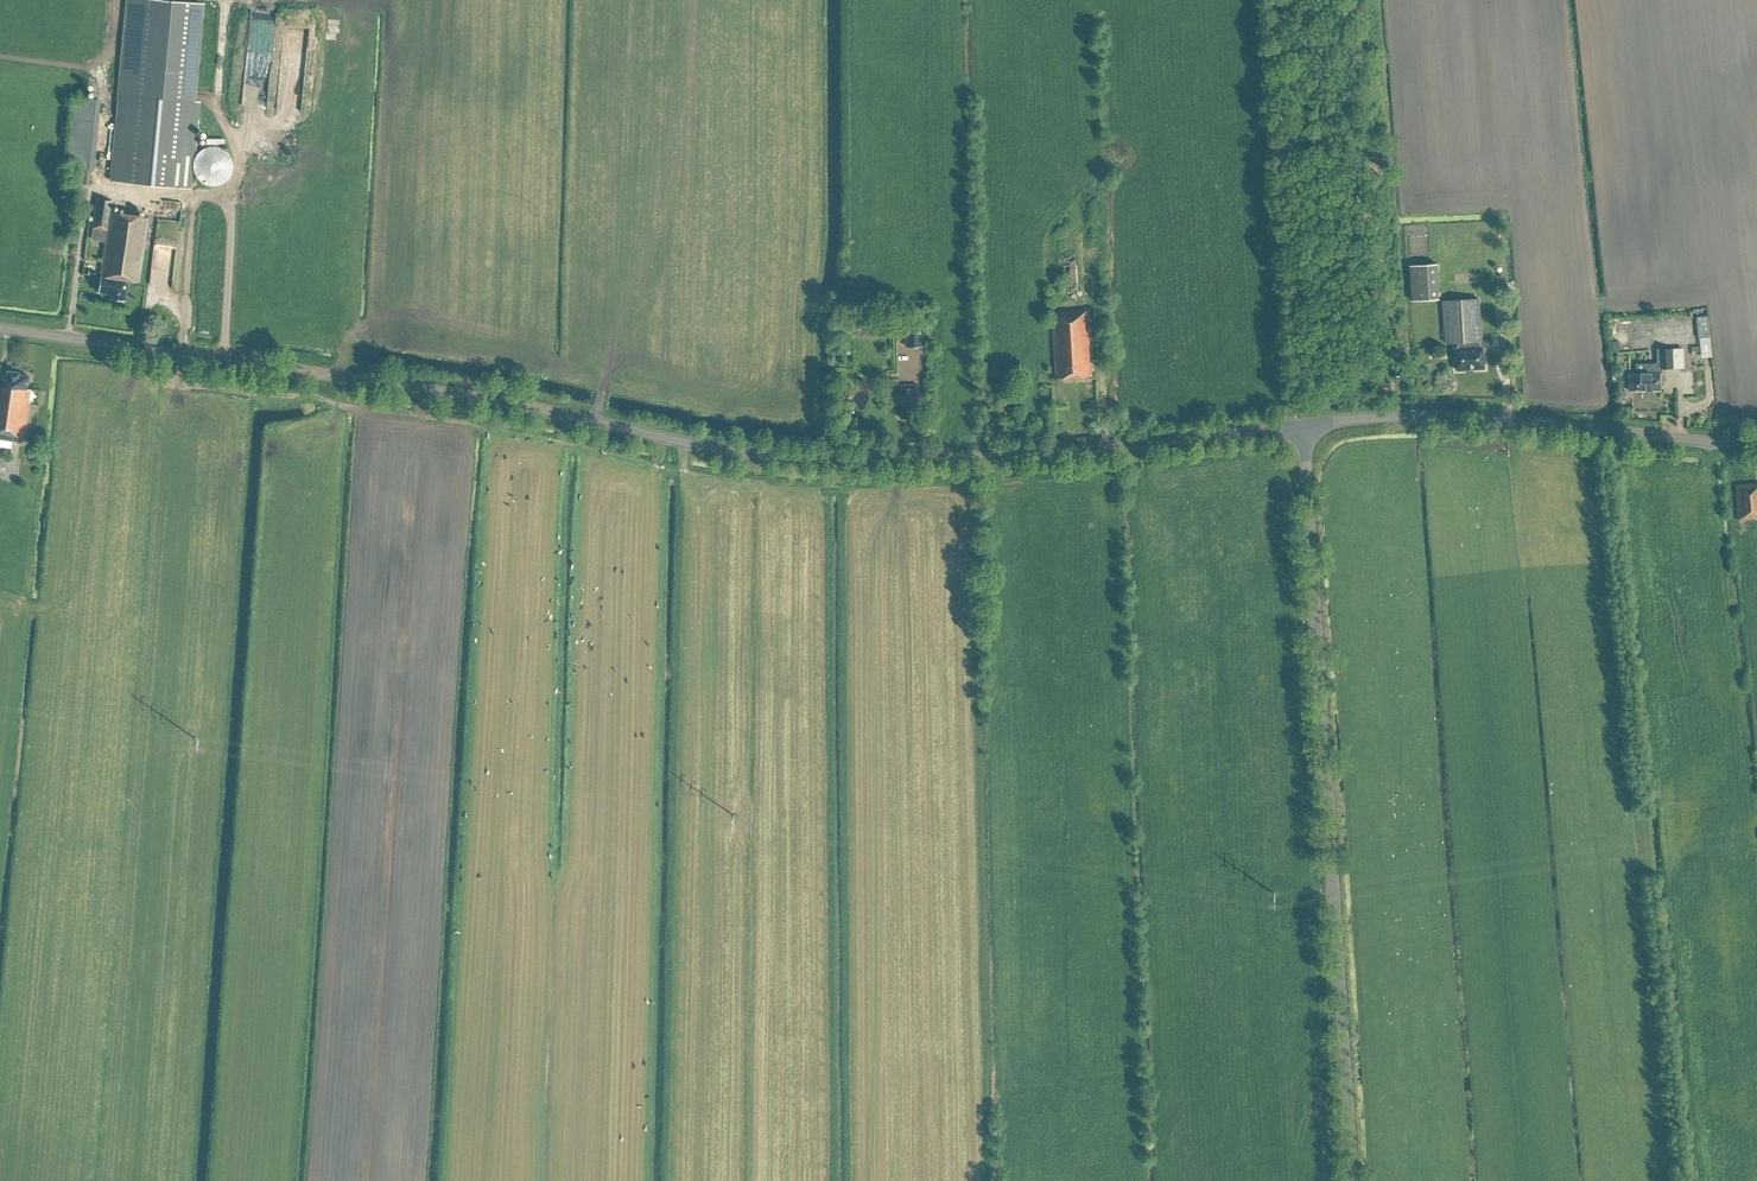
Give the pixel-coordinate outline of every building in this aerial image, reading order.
[(189,188),(198,102),(194,102),(204,3),(175,0),(129,0),(112,181),(189,188)] [(90,169),(97,98),(73,96),(66,166),(90,169)] [(212,185),(217,184),(223,182),(227,178),(230,174),(232,168),(232,163),(230,157),(227,152),(223,149),(218,146),(213,145),(207,146),(202,148),(198,152),(194,157),(193,162),(193,168),(194,173),(197,178),(201,182),(206,184),(212,185)] [(138,282),(147,217),(110,211),(112,200),(96,198),(92,227),(107,230),(97,291),(108,293),(108,298),(124,300),(127,280),(138,282)] [(1481,238),(1482,226),(1468,225),(1467,237),(1481,238)] [(1066,299),(1078,298),(1076,257),(1063,258),(1066,299)] [(1412,301),(1439,299),(1437,263),(1409,265),(1412,301)] [(1479,346),(1479,340),(1482,340),(1479,298),(1443,300),(1446,342),(1457,342),(1458,348),(1456,348),(1457,371),(1483,369),(1482,346),(1479,346)] [(1077,311),(1077,310),(1052,311),(1056,378),(1091,375),(1087,311),(1077,311)] [(1716,350),(1710,313),(1700,315),(1706,352),(1716,350)] [(864,324),(863,314),(844,314),(845,325),(864,324)] [(906,345),(924,345),(924,315),(906,315),(906,345)] [(1492,347),(1500,346),(1498,333),(1491,334),(1492,347)] [(1619,340),(1611,341),(1612,352),(1620,351),(1619,340)] [(1629,390),(1636,390),(1660,390),(1659,367),(1683,367),(1682,354),(1672,353),(1672,349),(1659,349),(1659,363),(1636,363),(1636,373),(1628,373),(1629,390)] [(18,371),(6,370),(5,372),(0,371),(0,446),(10,447),(12,439),(24,440),(29,401),(28,401),(30,389),(26,388),(28,375),(18,374),(18,371)] [(897,404),(897,413),(901,413),(901,417),(912,417),(912,404),(917,404),(917,384),(897,384),(897,394),(895,394),(895,404),(897,404)] [(1755,483),(1735,485),(1738,520),(1756,518),(1756,483),(1755,483)]
